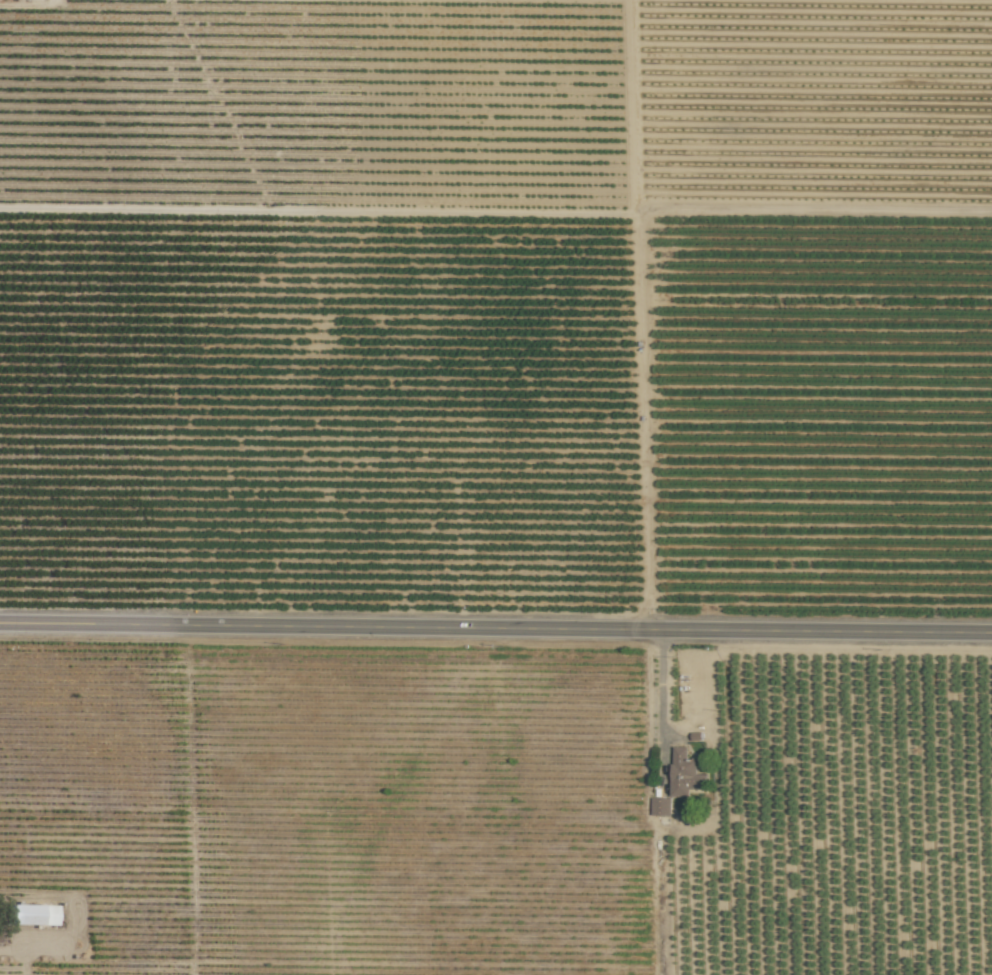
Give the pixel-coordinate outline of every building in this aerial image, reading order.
[(707,774),(696,774),(696,758),(687,758),(687,746),(671,746),(671,796),(690,796),(690,790),(706,790),(707,774)] [(651,798),(652,815),(671,815),(671,797),(651,798)] [(57,905),(0,904),(0,924),(57,925),(57,905)]
